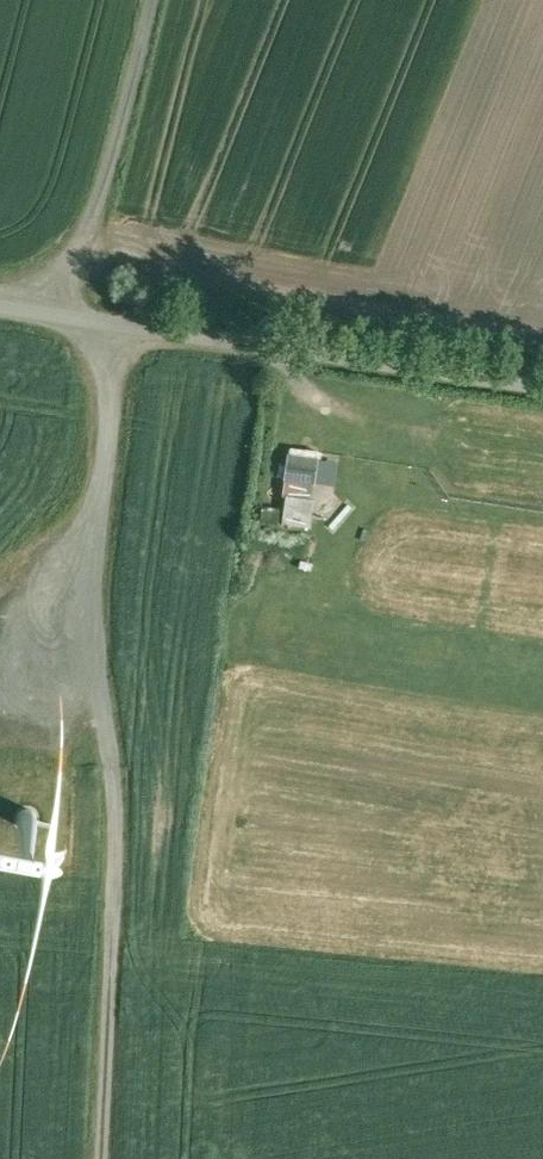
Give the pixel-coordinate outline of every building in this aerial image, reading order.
[(284,448),(267,520),(300,527),(311,480),(325,483),(331,459),(284,448)]
